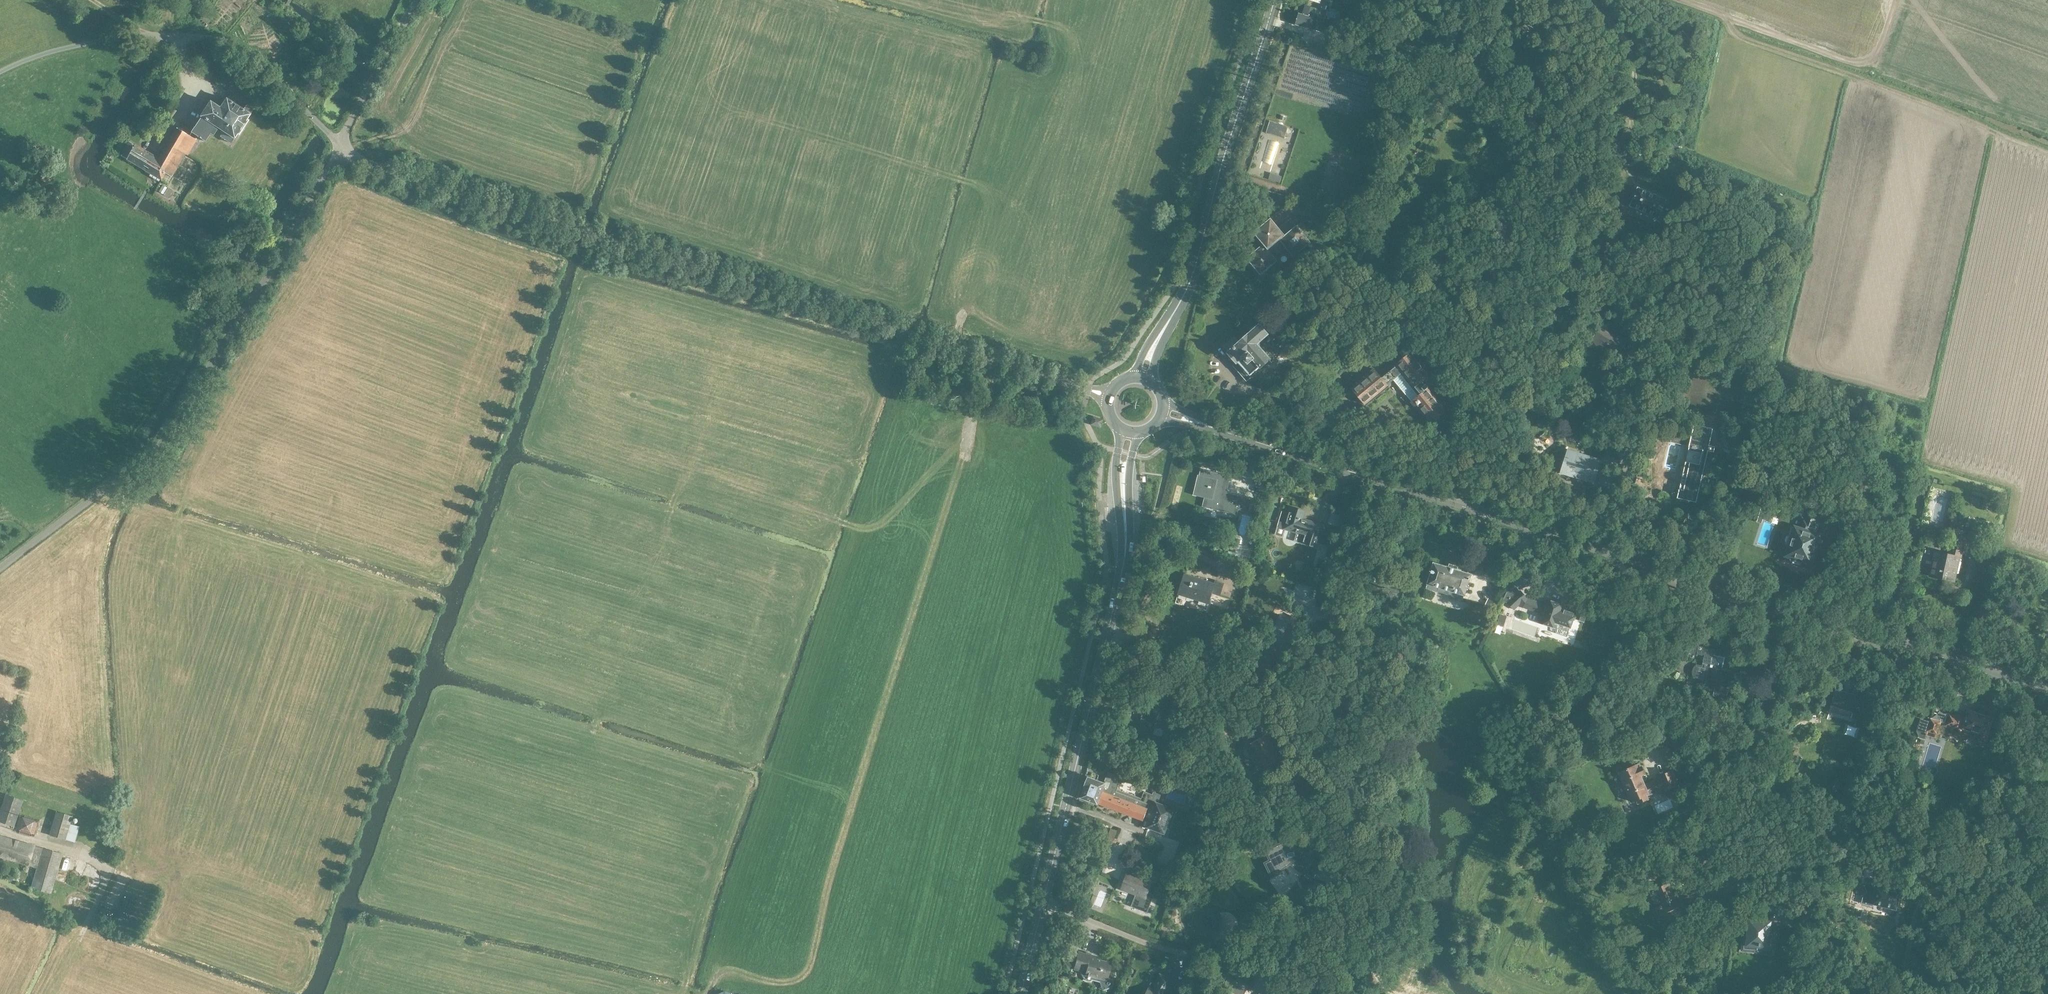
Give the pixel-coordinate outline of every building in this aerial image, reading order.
[(1326,16),(1322,14),(1323,11),(1306,6),(1303,14),(1302,14),(1300,15),(1298,22),(1299,24),(1322,31),(1332,34),(1335,19),(1337,12),(1327,10),(1326,16)] [(215,134),(218,129),(223,132),(220,136),(231,143),(249,115),(250,115),(254,109),(247,104),(243,111),(225,99),(219,108),(210,102),(190,132),(200,138),(205,142),(211,134),(214,135),(215,134)] [(1270,119),(1266,131),(1285,137),(1289,125),(1270,119)] [(120,156),(167,183),(184,154),(187,155),(196,140),(188,136),(176,128),(158,159),(129,142),(120,156)] [(41,180),(49,184),(54,176),(46,172),(41,180)] [(1270,172),(1269,178),(1281,181),(1282,175),(1270,172)] [(1674,205),(1647,194),(1640,210),(1667,221),(1674,205)] [(1263,244),(1246,258),(1261,275),(1278,260),(1276,258),(1287,249),(1294,257),(1311,242),(1296,225),(1285,235),(1271,218),(1254,232),(1263,244)] [(1240,343),(1235,336),(1224,346),(1230,352),(1229,352),(1231,354),(1230,355),(1229,356),(1229,358),(1230,359),(1231,360),(1233,361),(1234,361),(1235,360),(1236,360),(1250,375),(1259,366),(1261,368),(1270,360),(1272,362),(1283,352),(1260,325),(1240,343)] [(1623,338),(1619,335),(1618,337),(1600,326),(1589,343),(1609,356),(1614,348),(1621,352),(1627,342),(1630,344),(1635,335),(1631,333),(1632,332),(1628,329),(1623,338)] [(1411,402),(1431,425),(1448,410),(1429,387),(1428,388),(1423,381),(1432,374),(1413,351),(1395,365),(1396,366),(1383,378),(1374,368),(1351,387),(1366,405),(1388,386),(1388,385),(1394,380),(1413,400),(1411,402)] [(1538,418),(1545,420),(1549,408),(1541,406),(1538,418)] [(1094,417),(1092,424),(1100,426),(1102,420),(1094,417)] [(1690,447),(1679,496),(1695,500),(1706,450),(1714,452),(1715,446),(1708,445),(1711,428),(1695,424),(1690,447)] [(1586,468),(1589,459),(1568,453),(1562,472),(1593,481),(1596,471),(1586,468)] [(1204,497),(1203,505),(1238,513),(1239,507),(1244,509),(1247,497),(1227,493),(1231,476),(1201,469),(1199,475),(1198,475),(1193,495),(1204,497)] [(1316,547),(1322,525),(1303,519),(1305,511),(1290,506),(1288,513),(1281,511),(1275,534),(1283,537),(1285,528),(1299,533),(1297,541),(1316,547)] [(1203,514),(1219,516),(1220,509),(1204,507),(1203,514)] [(1815,533),(1818,523),(1816,522),(1818,515),(1807,511),(1805,519),(1802,518),(1799,528),(1794,526),(1784,560),(1791,562),(1793,558),(1803,561),(1801,565),(1809,568),(1820,535),(1815,533)] [(1971,539),(1982,541),(1984,528),(1974,526),(1971,539)] [(1323,527),(1322,537),(1329,538),(1331,528),(1323,527)] [(1930,575),(1953,580),(1958,558),(1961,558),(1966,537),(1952,534),(1948,554),(1940,553),(1933,551),(1931,559),(1933,560),(1930,575)] [(1426,589),(1463,600),(1464,595),(1471,575),(1457,570),(1458,566),(1449,563),(1448,567),(1434,563),(1426,589)] [(1178,594),(1209,604),(1212,593),(1220,596),(1224,583),(1216,581),(1215,583),(1184,574),(1178,594)] [(1568,631),(1575,612),(1562,607),(1562,605),(1547,600),(1546,605),(1528,599),(1520,591),(1519,591),(1511,583),(1503,601),(1507,603),(1514,611),(1520,605),(1523,608),(1542,615),(1540,623),(1554,627),(1568,631)] [(1484,606),(1497,612),(1501,604),(1488,598),(1484,606)] [(1253,663),(1265,669),(1281,641),(1276,638),(1286,620),(1276,614),(1265,632),(1268,634),(1254,658),(1255,659),(1253,663)] [(1716,649),(1698,646),(1690,644),(1688,652),(1704,655),(1702,665),(1697,664),(1695,665),(1693,667),(1692,670),(1691,672),(1692,674),(1692,676),(1694,679),(1696,681),(1698,682),(1700,682),(1702,682),(1704,682),(1706,681),(1707,680),(1707,681),(1706,681),(1705,689),(1714,691),(1713,696),(1727,699),(1729,685),(1720,683),(1720,681),(1722,681),(1724,669),(1720,669),(1721,666),(1723,667),(1725,657),(1715,655),(1715,653),(1718,654),(1719,653),(1720,652),(1720,651),(1720,650),(1719,649),(1717,649),(1716,649)] [(1851,717),(1853,712),(1860,715),(1867,692),(1854,688),(1852,693),(1836,688),(1829,711),(1830,711),(1829,715),(1854,723),(1855,719),(1851,717)] [(1979,710),(1978,712),(1968,709),(1965,716),(1955,713),(1955,714),(1948,712),(1944,725),(1951,727),(1951,729),(1961,732),(1962,728),(1978,733),(1977,737),(1986,740),(1986,739),(1988,739),(1992,729),(1990,728),(1991,725),(1998,727),(2000,719),(1984,714),(1984,712),(1979,710)] [(1930,718),(1929,721),(1920,718),(1916,731),(1919,737),(1925,739),(1926,735),(1927,735),(1926,736),(1936,738),(1937,734),(1941,722),(1944,723),(1947,712),(1946,713),(1945,713),(1943,713),(1941,712),(1940,711),(1940,710),(1938,713),(1936,714),(1934,716),(1931,718),(1941,721),(1930,718)] [(1627,794),(1628,796),(1628,797),(1629,800),(1630,801),(1631,803),(1636,801),(1637,804),(1649,799),(1648,796),(1663,789),(1664,791),(1666,790),(1669,796),(1671,796),(1668,790),(1679,785),(1672,770),(1657,776),(1658,778),(1645,784),(1641,776),(1646,774),(1643,766),(1640,767),(1639,763),(1617,772),(1623,785),(1622,785),(1626,794),(1627,794)] [(1111,783),(1114,774),(1108,772),(1104,783),(1097,781),(1099,776),(1092,773),(1090,778),(1089,777),(1086,786),(1082,797),(1098,803),(1104,787),(1108,788),(1110,783),(1111,783)] [(1681,785),(1688,792),(1700,779),(1693,773),(1681,785)] [(1110,783),(1108,788),(1104,787),(1098,803),(1144,820),(1147,810),(1153,795),(1144,791),(1143,793),(1142,794),(1143,794),(1141,798),(1117,789),(1120,783),(1117,782),(1120,776),(1114,774),(1111,783),(1110,783)] [(1154,792),(1153,795),(1147,810),(1154,812),(1148,826),(1159,830),(1158,831),(1162,833),(1163,832),(1164,832),(1167,826),(1169,827),(1172,819),(1170,818),(1173,809),(1172,809),(1173,807),(1165,804),(1164,806),(1158,803),(1161,795),(1154,792)] [(7,794),(6,793),(0,810),(0,821),(15,827),(24,800),(7,794)] [(50,835),(67,839),(74,816),(57,810),(50,835)] [(17,831),(36,833),(38,818),(18,817),(17,831)] [(1106,842),(1113,844),(1117,830),(1110,828),(1106,842)] [(9,859),(14,840),(0,836),(0,857),(9,859)] [(1287,840),(1287,839),(1266,850),(1277,874),(1289,866),(1288,865),(1287,862),(1290,861),(1294,863),(1293,864),(1292,865),(1306,876),(1315,859),(1294,848),(1290,850),(1286,841),(1287,840)] [(14,840),(9,859),(38,867),(32,887),(51,893),(63,854),(14,840)] [(1657,869),(1651,872),(1654,879),(1660,876),(1657,869)] [(1170,878),(1176,881),(1179,875),(1173,872),(1170,878)] [(1122,888),(1146,898),(1152,882),(1128,873),(1122,888)] [(1900,891),(1876,886),(1876,889),(1864,886),(1862,895),(1864,895),(1862,903),(1872,905),(1873,903),(1896,909),(1900,891)] [(1670,902),(1663,887),(1652,891),(1659,907),(1649,911),(1655,926),(1683,914),(1677,900),(1670,902)] [(80,892),(78,891),(75,892),(72,893),(69,895),(67,897),(66,900),(65,904),(66,907),(67,909),(68,912),(71,914),(74,915),(77,916),(80,915),(84,914),(86,912),(88,910),(89,907),(89,904),(89,901),(88,898),(86,895),(83,893),(80,892)] [(1743,933),(1743,940),(1748,940),(1747,944),(1758,945),(1758,950),(1771,951),(1772,941),(1778,941),(1779,927),(1769,926),(1770,922),(1750,920),(1748,934),(1743,933)] [(1086,977),(1086,979),(1087,980),(1088,981),(1090,981),(1091,980),(1092,979),(1101,981),(1103,989),(1111,987),(1111,986),(1113,984),(1113,982),(1112,981),(1112,980),(1109,978),(1106,978),(1110,963),(1097,959),(1092,958),(1092,956),(1079,952),(1075,969),(1086,972),(1086,974),(1086,977)] [(1166,977),(1160,974),(1153,989),(1149,987),(1146,993),(1166,993),(1173,980),(1166,977)]
